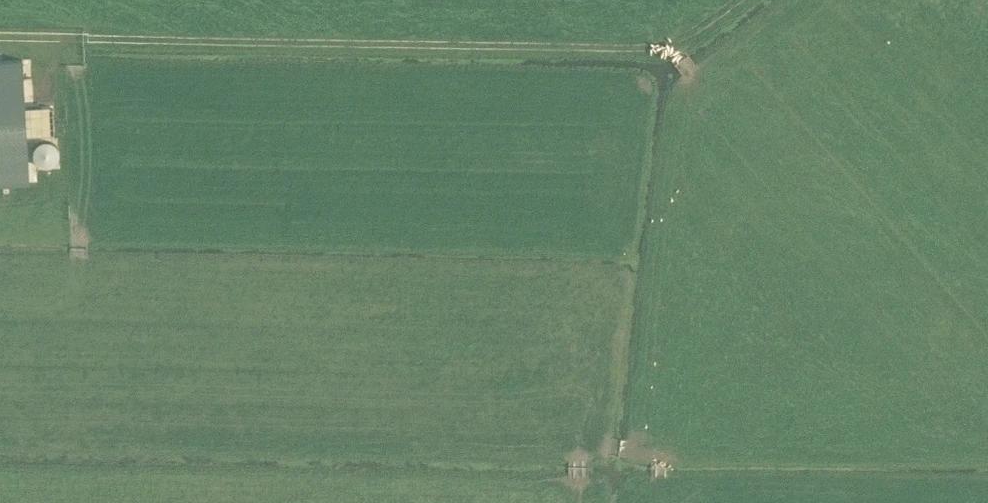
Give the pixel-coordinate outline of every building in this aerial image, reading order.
[(22,58),(0,60),(0,185),(30,183),(26,124),(50,123),(47,93),(24,95),(22,58)] [(62,142),(40,142),(40,164),(62,165),(62,142)]
